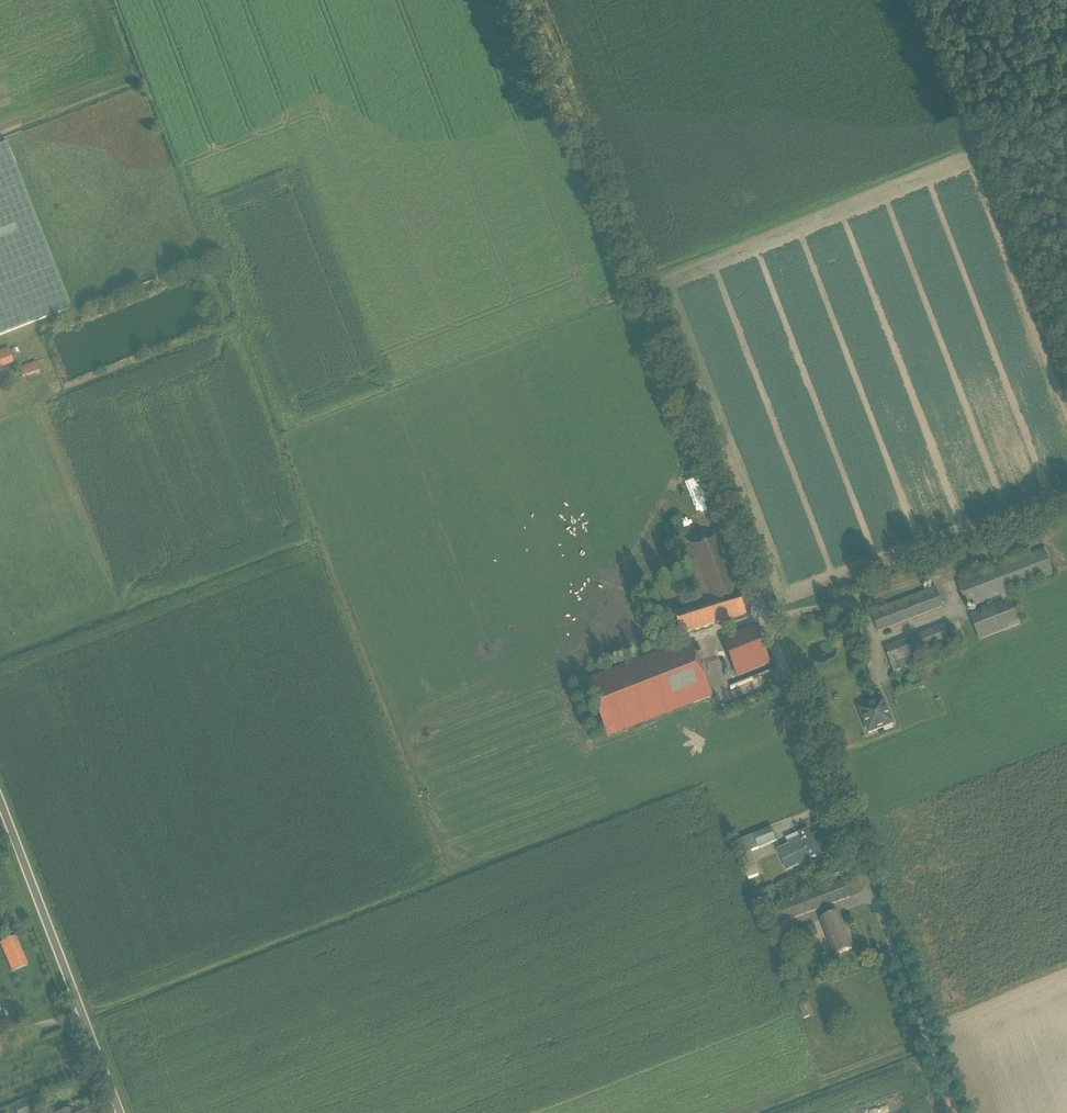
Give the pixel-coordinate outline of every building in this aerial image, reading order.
[(70,308),(6,144),(0,147),(0,336),(70,308)] [(14,362),(8,348),(0,351),(0,368),(14,362)] [(19,368),(23,376),(39,370),(35,362),(19,368)] [(699,477),(686,481),(694,506),(707,502),(699,477)] [(674,613),(680,635),(747,615),(740,594),(717,534),(683,547),(705,604),(674,613)] [(969,614),(979,641),(1021,625),(1008,592),(1054,575),(1044,549),(956,582),(968,612),(985,606),(984,602),(1001,596),(1003,602),(969,614)] [(871,612),(878,632),(943,607),(936,587),(871,612)] [(888,656),(894,673),(903,670),(900,660),(956,639),(950,623),(885,648),(887,655),(887,657),(888,656)] [(723,640),(731,663),(764,650),(756,628),(723,640)] [(689,641),(586,682),(608,737),(711,697),(689,641)] [(867,730),(869,733),(894,724),(885,700),(860,710),(865,722),(864,724),(866,729),(867,730)] [(734,843),(748,880),(760,876),(756,866),(757,866),(751,851),(776,842),(771,828),(734,843)] [(798,833),(810,860),(814,868),(822,864),(818,856),(836,848),(833,842),(830,843),(824,831),(812,837),(808,828),(798,833)] [(788,845),(777,850),(786,871),(810,860),(799,837),(787,843),(788,845)] [(770,909),(776,925),(849,898),(840,873),(829,877),(832,885),(770,909)] [(771,890),(764,892),(766,898),(773,896),(771,890)] [(821,920),(834,956),(852,950),(838,914),(821,920)] [(784,935),(788,947),(818,936),(814,924),(784,935)] [(1,943),(13,972),(27,966),(15,937),(1,943)] [(777,941),(771,943),(778,961),(783,959),(777,941)] [(798,1006),(803,1019),(814,1015),(809,1002),(798,1006)] [(50,1092),(44,1094),(48,1104),(54,1102),(50,1092)] [(16,1112),(31,1112),(32,1112),(27,1101),(13,1107),(16,1112)]
